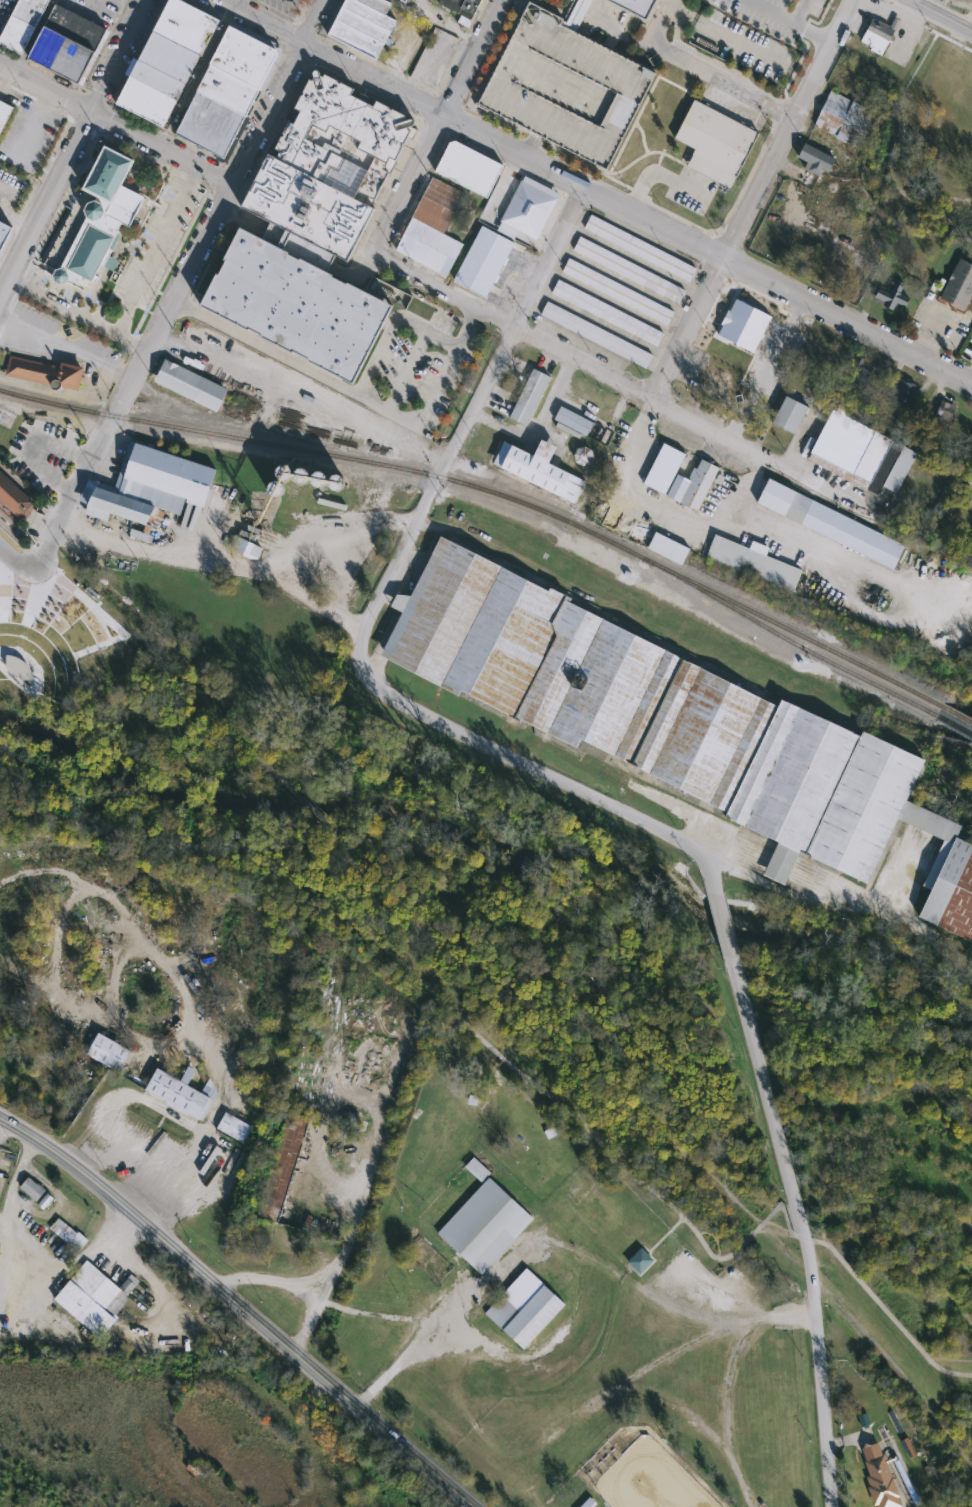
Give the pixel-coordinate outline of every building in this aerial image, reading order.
[(0,35),(0,43),(21,54),(49,0),(19,0),(0,35)] [(220,19),(182,0),(167,0),(152,29),(202,55),(220,19)] [(341,5),(344,0),(359,0),(386,14),(397,19),(391,30),(341,5)] [(392,2),(388,0),(359,0),(386,14),(392,2)] [(437,2),(457,12),(459,8),(473,15),(481,0),(438,0),(437,2)] [(563,21),(574,0),(591,0),(574,34),(560,27),(563,21)] [(643,20),(653,0),(604,0),(643,20)] [(525,2),(475,103),(609,169),(656,75),(574,34),(560,27),(563,21),(525,2)] [(44,24),(55,3),(106,29),(95,51),(44,24)] [(335,17),(341,5),(391,30),(384,42),(335,17)] [(376,58),(384,42),(335,17),(327,33),(376,58)] [(872,19),(889,28),(894,18),(901,22),(883,56),(859,42),(872,19)] [(27,56),(44,24),(95,51),(78,82),(27,56)] [(228,24),(277,48),(278,52),(260,89),(208,64),(228,24)] [(202,55),(187,83),(186,83),(138,58),(152,29),(202,55)] [(138,58),(129,75),(177,100),(186,83),(138,58)] [(260,89),(247,115),(197,89),(195,88),(208,64),(260,89)] [(314,68),(356,90),(353,96),(372,106),(375,99),(416,121),(413,127),(420,131),(414,143),(408,140),(390,176),(388,175),(371,208),(375,210),(346,266),(332,259),(324,274),(391,310),(350,389),(193,307),(234,229),(261,243),(269,227),(236,209),(263,157),(268,159),(286,124),(290,126),(297,113),(292,111),(314,68)] [(129,75),(115,102),(164,127),(177,100),(129,75)] [(247,115),(225,158),(175,133),(197,89),(247,115)] [(813,126),(830,90),(875,111),(858,147),(813,126)] [(759,132),(731,187),(687,165),(696,148),(675,137),(695,99),(759,132)] [(15,110),(0,102),(0,138),(15,110)] [(503,164),(486,197),(435,170),(449,142),(457,140),(503,164)] [(797,159),(808,164),(804,170),(817,177),(819,178),(823,171),(828,174),(836,160),(805,144),(797,159)] [(101,147),(79,190),(96,199),(94,204),(91,202),(84,205),(81,212),(82,218),(85,219),(59,270),(53,272),(50,278),(52,283),(57,286),(63,285),(66,279),(84,289),(87,284),(89,285),(121,227),(128,231),(144,201),(143,198),(121,187),(133,163),(101,147)] [(466,191),(445,233),(412,216),(433,175),(466,191)] [(522,176),(496,231),(514,240),(518,232),(540,243),(563,196),(522,176)] [(396,249),(448,277),(465,244),(445,233),(412,216),(396,249)] [(593,216),(586,229),(690,284),(697,270),(593,216)] [(13,226),(0,251),(0,219),(13,226)] [(481,227),(452,281),(486,299),(515,244),(481,227)] [(581,238),(574,251),(679,306),(686,292),(581,238)] [(946,286),(939,299),(963,311),(971,294),(971,265),(959,259),(946,286)] [(571,260),(564,273),(668,328),(675,314),(571,260)] [(909,298),(905,307),(895,302),(892,310),(883,306),(885,302),(874,297),(879,288),(888,293),(895,279),(904,283),(899,293),(909,298)] [(561,281),(554,294),(658,349),(665,335),(561,281)] [(753,351),(771,316),(735,297),(729,309),(728,308),(720,323),(722,324),(717,333),(753,351)] [(549,303),(542,316),(646,371),(654,357),(549,303)] [(11,356),(6,375),(47,385),(49,390),(53,392),(57,390),(58,387),(76,392),(82,369),(60,364),(59,367),(11,356)] [(164,359),(154,379),(216,410),(226,389),(164,359)] [(533,369),(552,378),(527,428),(509,418),(533,369)] [(808,409),(795,435),(773,424),(787,398),(808,409)] [(942,401),(957,409),(952,418),(956,420),(951,428),(932,419),(942,401)] [(561,408),(554,421),(586,438),(593,424),(561,408)] [(916,455),(895,495),(883,489),(879,497),(806,462),(833,411),(837,413),(839,409),(847,413),(845,417),(916,455)] [(509,446),(498,468),(574,506),(585,482),(549,465),(557,449),(540,441),(532,458),(509,446)] [(217,471),(204,508),(186,501),(180,519),(153,510),(147,528),(109,515),(107,521),(86,514),(94,489),(116,496),(134,443),(217,471)] [(696,513),(719,469),(700,460),(688,483),(676,477),(666,498),(696,513)] [(283,466),(286,467),(289,469),(291,472),(291,476),(291,479),(289,481),(287,482),(285,483),(283,483),(280,482),(278,481),(277,478),(276,475),(276,472),(278,469),(280,467),(283,466)] [(22,519),(37,503),(0,469),(0,499),(22,519)] [(299,470),(302,470),(305,472),(307,475),(307,479),(307,482),(305,484),(303,486),(301,486),(299,486),(297,486),(295,484),(293,482),(292,478),(293,475),(294,473),(296,471),(299,470)] [(319,473),(321,474),(324,476),(326,479),(327,483),(326,486),(324,488),(322,489),(320,490),(318,490),(316,489),(314,488),(312,485),(311,482),(312,479),(313,476),(315,474),(319,473)] [(756,499),(892,568),(904,544),(768,475),(756,499)] [(337,476),(339,476),(342,478),(344,481),(345,485),(344,488),(342,491),(340,492),(338,493),(336,493),(334,492),(332,490),(330,488),(329,485),(330,482),(331,479),(333,477),(337,476)] [(276,482),(278,483),(282,485),(284,488),(284,492),(283,495),(282,497),(280,498),(278,499),(275,499),(273,498),(271,497),(269,494),(269,491),(269,488),(270,485),(273,483),(276,482)] [(689,547),(681,563),(646,547),(654,530),(689,547)] [(262,546),(257,557),(248,556),(227,546),(234,532),(262,546)] [(437,534),(376,655),(457,696),(460,690),(575,747),(579,738),(731,812),(728,818),(778,841),(763,873),(784,883),(798,854),(867,887),(927,761),(862,730),(860,735),(779,696),(776,703),(572,603),(574,598),(548,585),(546,588),(437,534)] [(714,535),(705,559),(792,596),(802,572),(766,557),(769,549),(752,542),(749,549),(714,535)] [(5,653),(4,664),(20,679),(32,677),(31,674),(29,670),(27,665),(25,662),(21,659),(18,657),(14,655),(10,653),(5,653)] [(918,918),(971,943),(971,846),(956,839),(918,918)] [(131,1051),(120,1073),(87,1056),(99,1034),(131,1051)] [(201,1123),(144,1091),(157,1068),(180,1081),(188,1066),(197,1072),(188,1088),(200,1095),(209,1079),(217,1094),(201,1123)] [(307,1118),(279,1225),(258,1219),(286,1112),(307,1118)] [(225,1113),(216,1130),(243,1145),(253,1129),(225,1113)] [(2,1176),(0,1175),(0,1155),(8,1158),(2,1176)] [(533,1220),(483,1276),(437,1235),(482,1184),(465,1168),(474,1159),(490,1174),(486,1178),(533,1220)] [(52,1194),(43,1205),(19,1185),(28,1174),(52,1194)] [(88,1238),(77,1250),(50,1226),(59,1216),(77,1231),(78,1229),(88,1238)] [(629,1262),(642,1250),(653,1262),(640,1274),(629,1262)] [(86,1259),(54,1297),(99,1336),(117,1315),(115,1313),(129,1297),(126,1294),(139,1279),(130,1272),(117,1286),(86,1259)] [(566,1307),(524,1351),(485,1313),(527,1270),(566,1307)] [(915,1455),(908,1458),(901,1443),(908,1440),(915,1455)] [(883,1456),(902,1506),(878,1506),(861,1464),(883,1456)] [(596,1505),(594,1506),(582,1506),(590,1499),(596,1505)]
